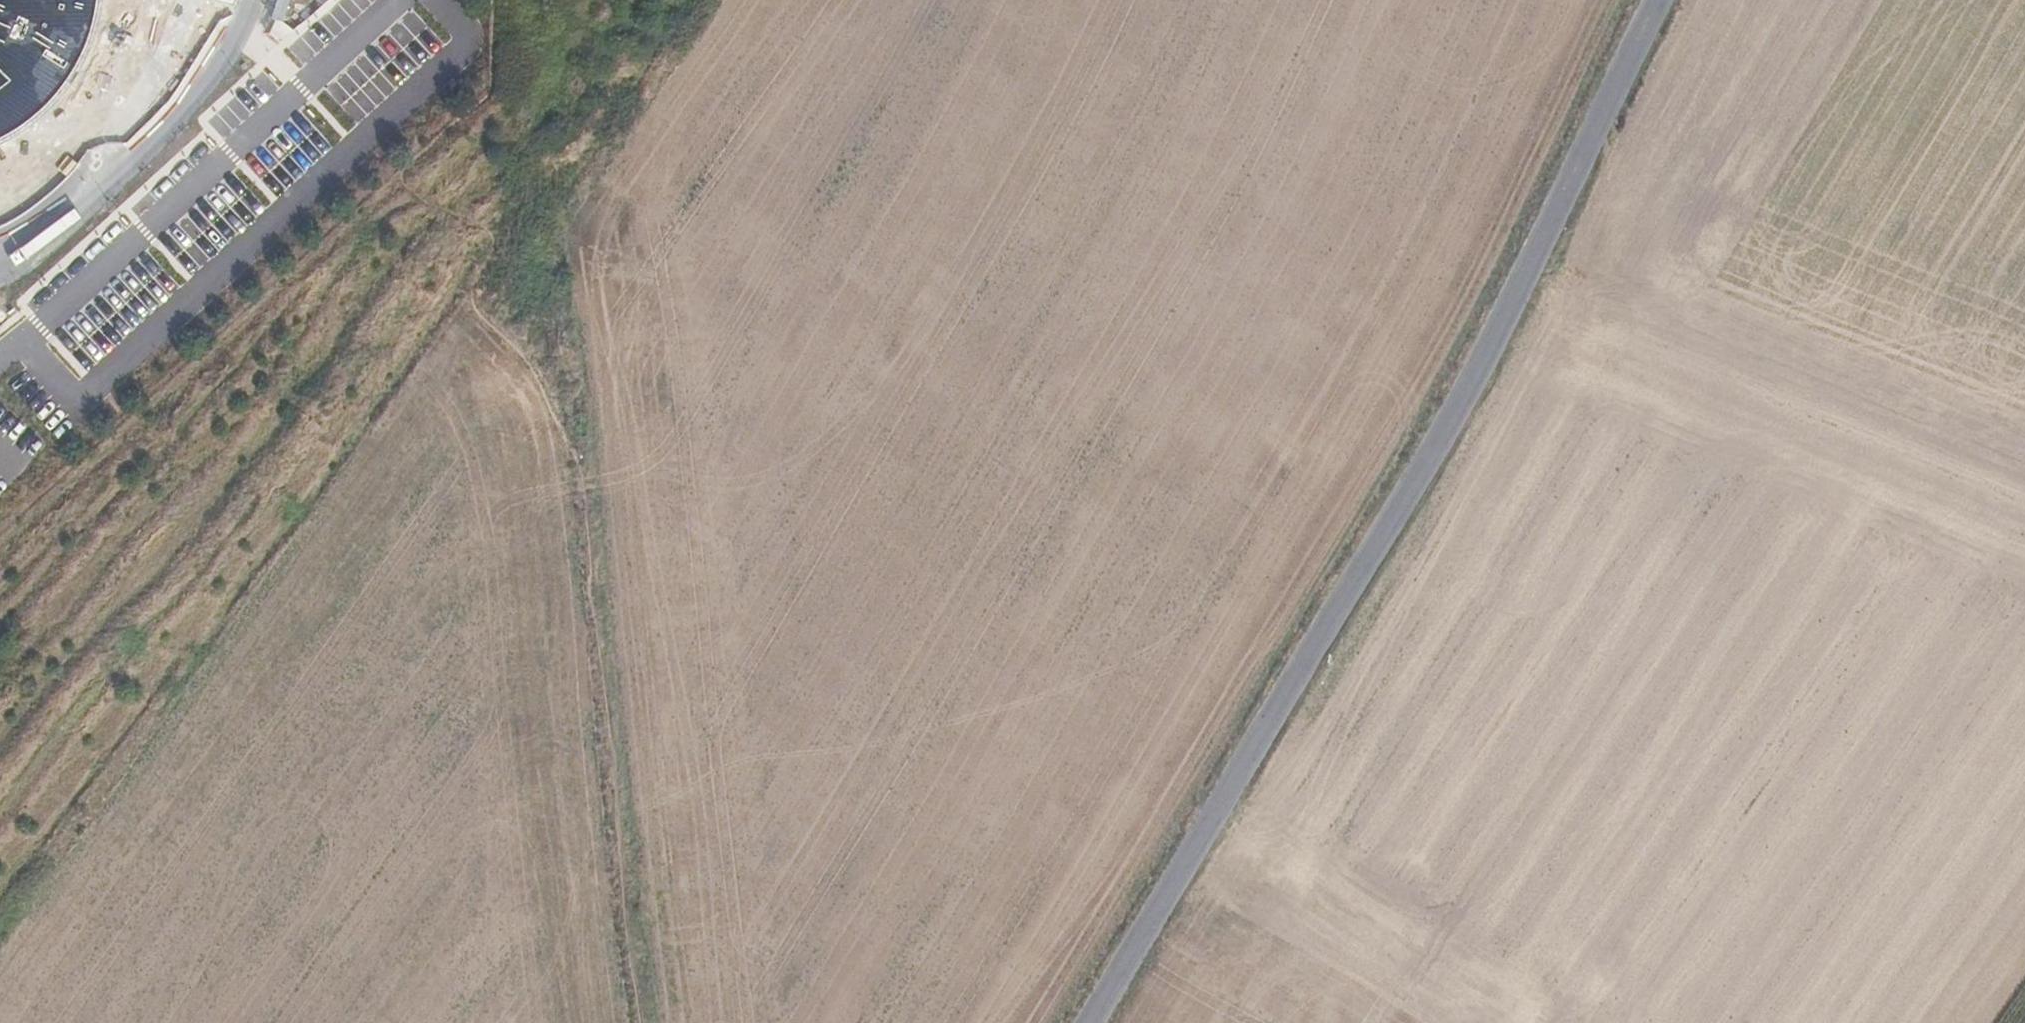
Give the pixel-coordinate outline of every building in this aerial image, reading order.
[(8,134),(68,79),(99,4),(99,0),(0,0),(0,136),(8,134)]
